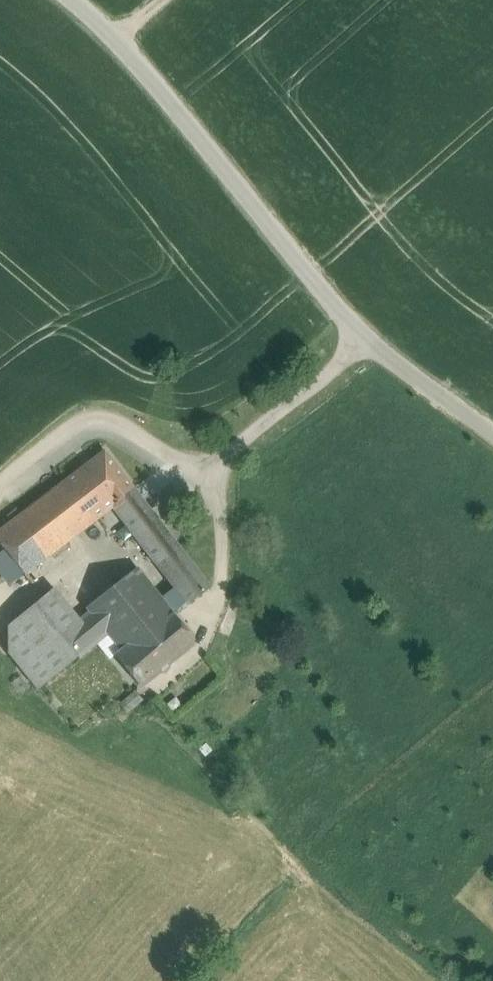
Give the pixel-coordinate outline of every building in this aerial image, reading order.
[(113,507),(133,492),(134,492),(135,491),(104,451),(0,530),(0,544),(24,574),(113,507)] [(122,519),(144,502),(135,491),(134,492),(133,492),(113,507),(122,519)] [(182,597),(188,605),(210,588),(144,502),(122,519),(155,562),(150,565),(170,591),(174,597),(179,594),(182,597)] [(160,598),(136,569),(87,607),(91,611),(108,633),(122,650),(115,656),(139,685),(194,640),(174,616),(160,598)] [(61,637),(79,621),(53,588),(8,626),(8,653),(38,690),(77,658),(61,637)] [(160,598),(174,616),(178,612),(172,604),(182,597),(179,594),(174,597),(170,591),(160,598)] [(188,605),(182,597),(172,604),(178,612),(188,605)] [(108,633),(91,611),(79,621),(61,637),(77,658),(108,633)] [(114,699),(123,710),(140,695),(132,685),(114,699)]
